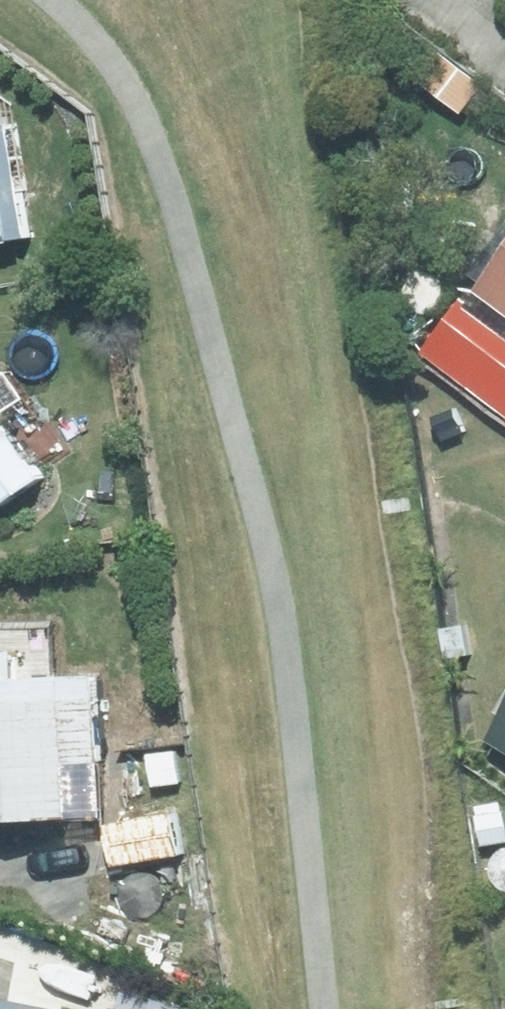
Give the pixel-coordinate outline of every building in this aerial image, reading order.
[(413,65),(445,88),(460,64),(429,41),(413,65)] [(26,229),(7,118),(0,119),(0,234),(26,229)] [(474,282),(504,305),(504,220),(469,269),(478,275),(474,282)] [(485,361),(451,335),(434,358),(468,384),(485,361)] [(489,401),(504,412),(504,379),(489,401)] [(39,471),(9,423),(0,429),(0,496),(39,471)] [(0,641),(0,811),(70,807),(68,756),(103,755),(99,663),(17,666),(16,641),(0,641)] [(487,734),(504,745),(504,704),(487,734)] [(145,751),(151,782),(180,777),(175,746),(145,751)] [(173,805),(103,818),(112,861),(182,846),(173,805)] [(482,841),(504,839),(504,809),(479,812),(482,841)] [(124,982),(113,1008),(184,1008),(185,1006),(124,982)] [(59,1004),(0,993),(0,1008),(59,1008),(59,1004)]
